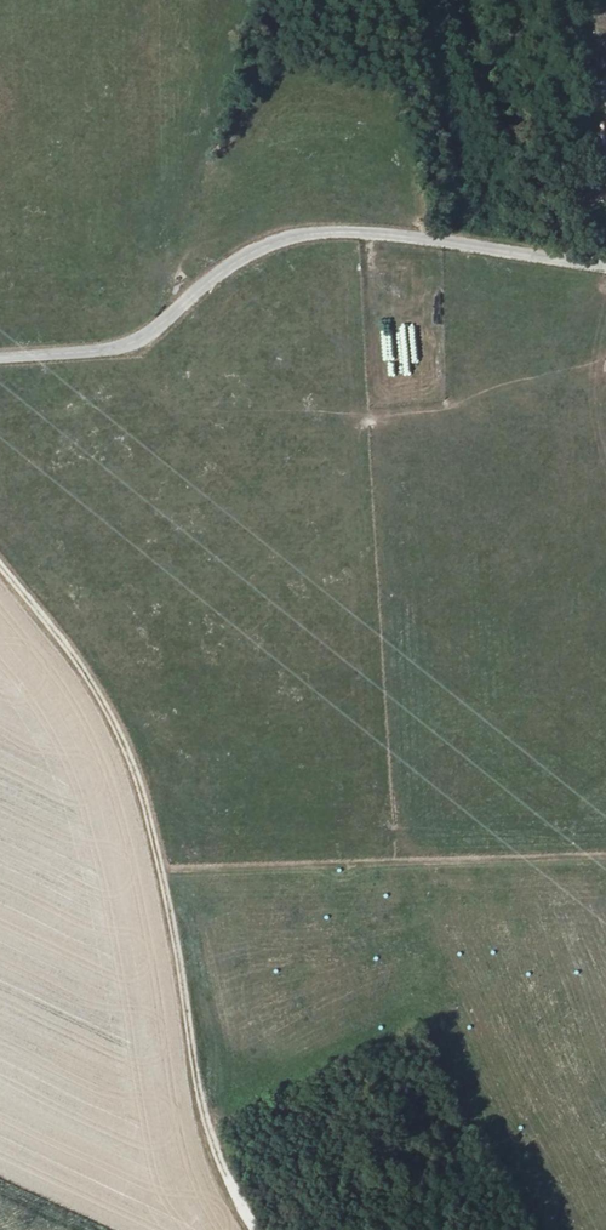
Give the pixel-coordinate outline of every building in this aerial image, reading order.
[(390,330),(392,377),(422,375),(420,337),(405,338),(405,329),(390,330)]
